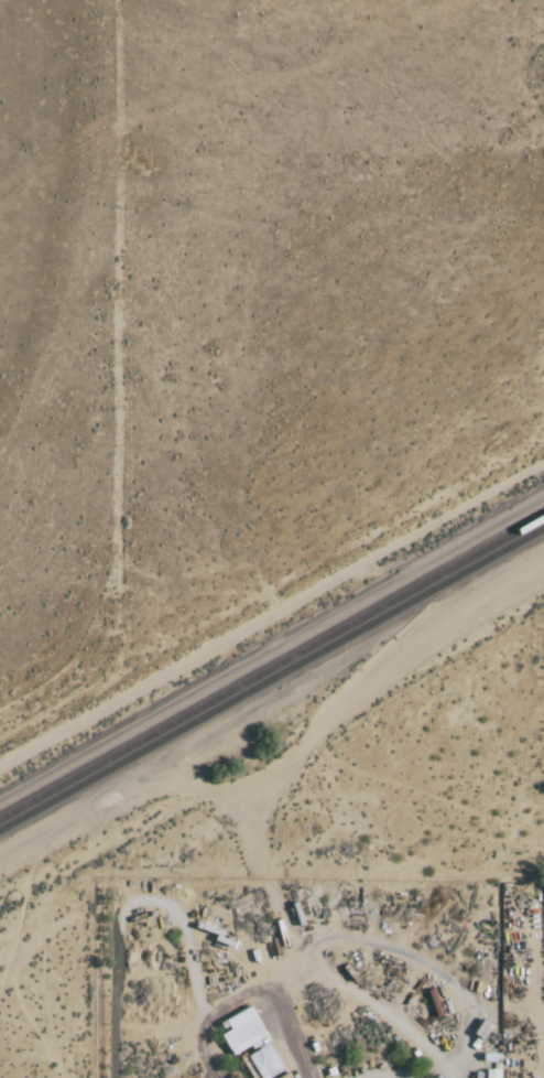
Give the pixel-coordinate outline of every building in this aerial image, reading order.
[(221,1035),(232,1056),(250,1047),(252,1050),(270,1041),(251,1006),(225,1020),(230,1030),(221,1035)] [(500,1070),(487,1070),(486,1077),(500,1077),(500,1070)]
